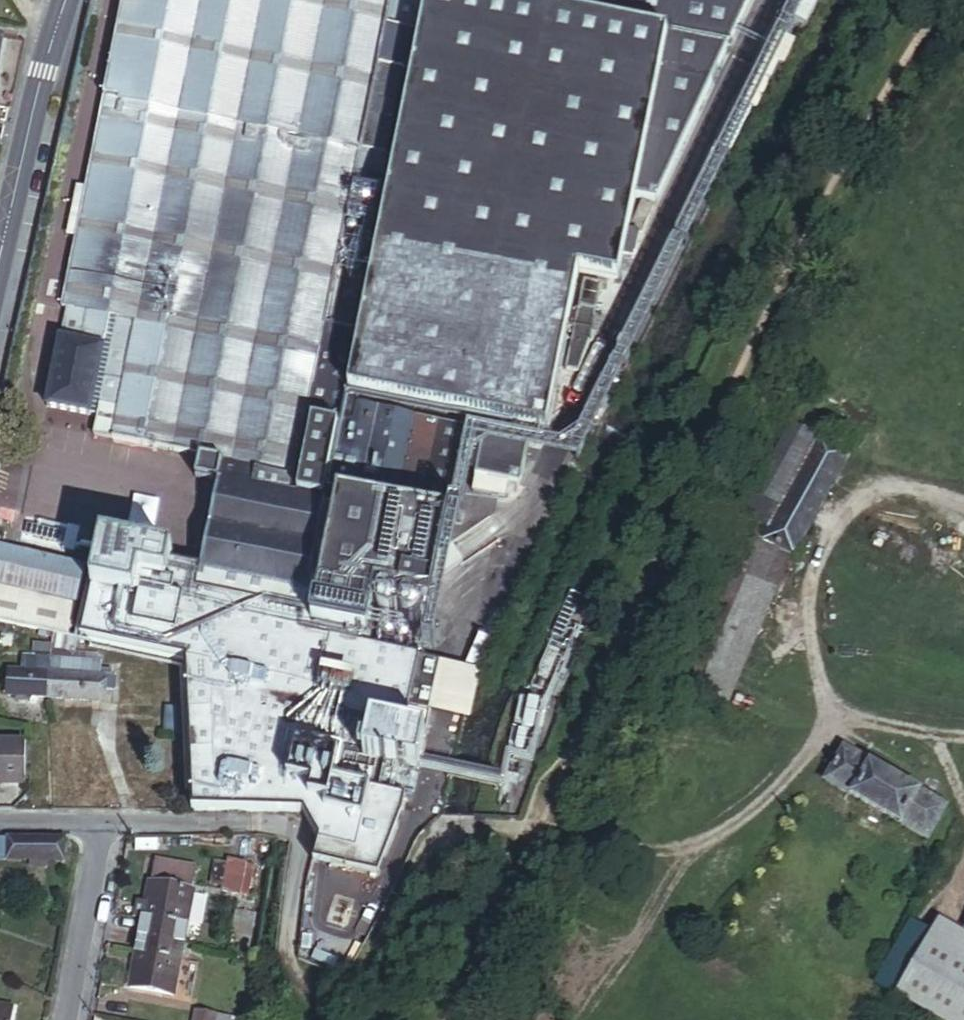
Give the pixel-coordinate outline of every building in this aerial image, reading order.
[(61,302),(64,302),(42,403),(86,413),(87,405),(97,407),(98,405),(116,409),(110,435),(196,454),(191,474),(214,480),(195,567),(165,560),(166,553),(95,538),(73,636),(178,662),(176,816),(291,812),(309,837),(305,859),(369,873),(395,811),(405,768),(412,770),(425,711),(422,710),(433,661),(352,644),(355,633),(361,635),(371,591),(424,603),(462,431),(354,408),(357,396),(543,438),(578,279),(618,288),(636,205),(657,210),(760,0),(128,0),(61,302)] [(788,25),(813,40),(832,0),(800,0),(788,25)] [(13,124),(18,103),(6,99),(17,50),(0,47),(0,121),(5,122),(13,124)] [(801,60),(787,53),(776,72),(788,81),(801,60)] [(656,214),(643,208),(630,235),(642,241),(656,214)] [(589,351),(602,291),(584,287),(564,377),(576,380),(589,351)] [(746,514),(771,529),(821,436),(795,421),(746,514)] [(527,443),(482,433),(468,494),(503,502),(506,487),(516,489),(527,443)] [(710,677),(771,529),(746,514),(718,505),(657,653),(710,677)] [(65,602),(71,575),(0,559),(0,589),(65,602)] [(19,701),(20,677),(0,677),(0,700),(19,701)] [(19,701),(46,702),(45,678),(20,677),(19,701)] [(45,678),(46,702),(90,701),(90,691),(105,692),(105,680),(45,678)] [(937,794),(824,731),(805,764),(915,828),(937,794)] [(9,773),(11,755),(0,754),(0,775),(9,773)] [(0,775),(0,795),(6,795),(9,773),(0,775)] [(54,872),(55,855),(0,853),(0,870),(54,872)] [(217,853),(212,887),(233,889),(237,854),(217,853)] [(139,862),(138,880),(183,884),(185,867),(139,862)] [(138,880),(131,935),(177,938),(183,884),(138,880)] [(954,914),(963,920),(963,897),(954,914)] [(243,910),(238,935),(251,937),(256,913),(243,910)] [(877,987),(930,1019),(963,1019),(963,958),(914,928),(877,987)] [(177,938),(131,935),(128,986),(170,990),(177,938)] [(219,1008),(194,1007),(193,1019),(217,1019),(219,1008)] [(219,1008),(217,1019),(230,1019),(231,1010),(219,1008)]
